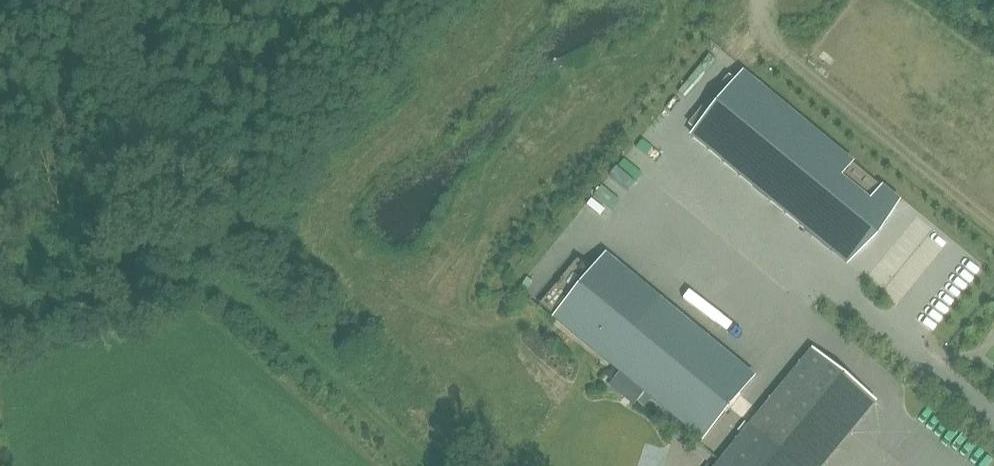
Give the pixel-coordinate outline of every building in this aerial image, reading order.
[(743,74),(692,136),(832,251),(845,236),(860,249),(899,201),(743,74)] [(754,377),(660,301),(609,363),(702,440),(754,377)] [(775,395),(717,465),(822,465),(838,447),(876,402),(812,349),(775,395)]
